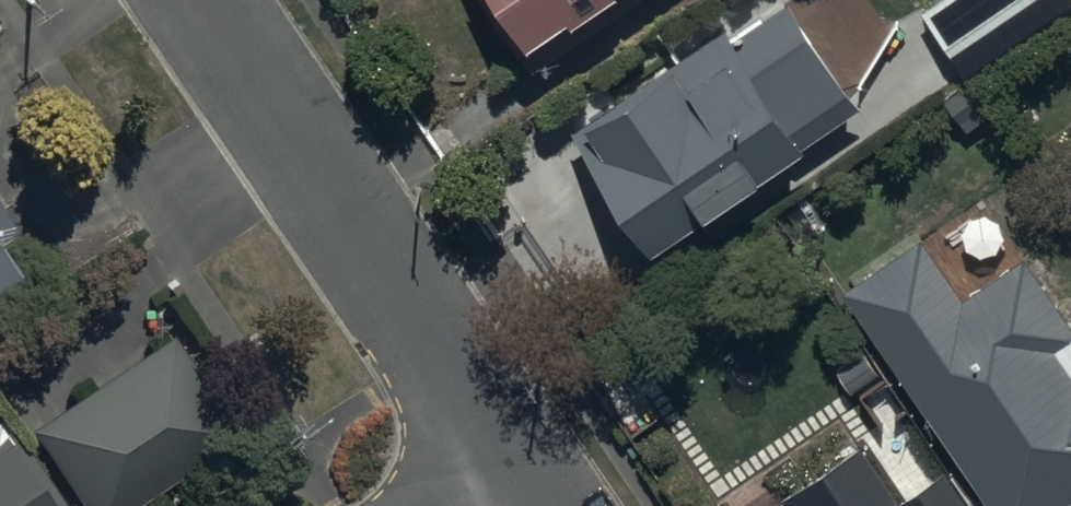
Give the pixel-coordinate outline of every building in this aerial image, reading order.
[(653,0),(491,0),(541,75),(592,41),(653,0)] [(971,86),(1070,19),(1070,0),(939,0),(921,12),(971,86)] [(583,147),(659,260),(867,122),(790,8),(583,147)] [(22,240),(0,207),(0,254),(22,240)] [(976,505),(1070,505),(1070,302),(1038,253),(964,303),(924,245),(839,302),(976,505)] [(33,314),(0,265),(0,336),(33,314)] [(83,505),(148,505),(241,444),(172,342),(34,434),(83,505)] [(0,434),(0,505),(49,505),(0,434)] [(788,505),(901,505),(864,451),(786,503),(788,505)] [(949,483),(913,505),(964,505),(949,483)]
